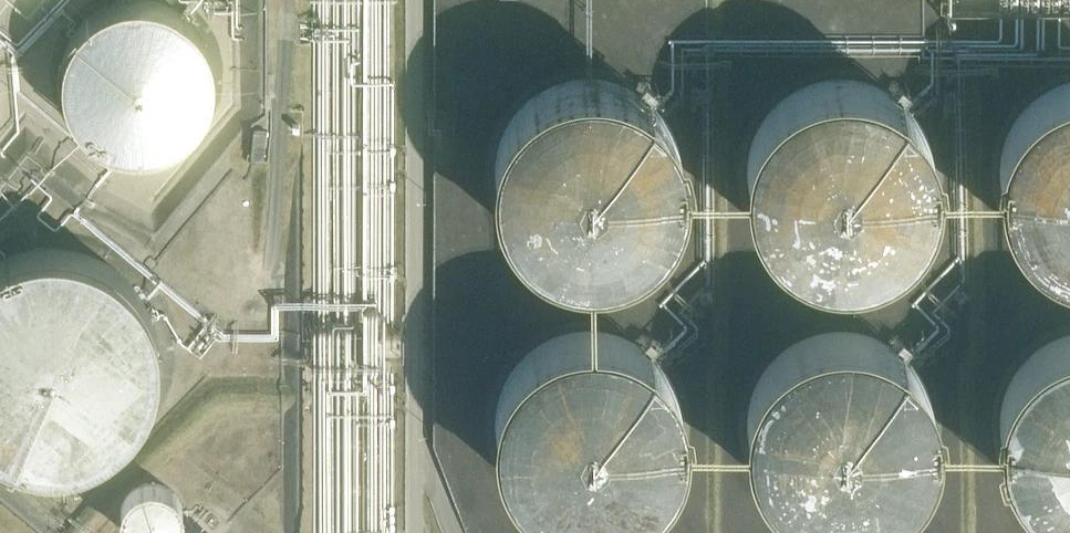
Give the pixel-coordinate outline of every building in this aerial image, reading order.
[(67,99),(74,113),(83,126),(95,136),(109,143),(124,147),(139,149),(155,147),(170,141),(183,133),(194,123),(203,110),(209,95),(211,80),(211,65),(207,50),(201,36),(191,23),(179,13),(166,6),(151,2),(135,0),(120,2),(105,8),(92,16),(81,26),(72,39),(66,54),(63,69),(63,84),(67,99)] [(240,49),(267,49),(268,0),(241,0),(240,49)] [(842,78),(806,86),(777,104),(756,132),(746,165),(747,197),(759,229),(782,255),(828,276),(862,276),(895,264),(927,235),(942,203),(945,169),(930,125),(907,99),(876,83),(842,78)] [(612,81),(591,79),(557,87),(527,105),(506,132),(495,173),(498,207),(514,238),(539,262),(555,270),(589,278),(623,274),(653,260),(677,235),(691,203),(694,169),(688,145),(671,115),(645,93),(612,81)] [(1053,90),(1026,111),(1007,139),(999,181),(1006,214),(1024,244),(1056,268),(1069,272),(1069,85),(1053,90)] [(271,131),(256,130),(253,157),(266,158),(268,137),(270,137),(271,131)] [(8,452),(30,458),(52,460),(75,457),(97,449),(116,437),(132,422),(145,403),(154,382),(158,360),(157,337),(152,315),(142,294),(128,276),(111,261),(91,250),(69,244),(46,242),(23,245),(2,253),(0,254),(0,448),(8,452)] [(631,342),(592,333),(559,339),(530,356),(508,381),(496,413),(496,446),(508,478),(534,507),(564,522),(598,526),(642,512),(667,490),(683,461),(688,420),(679,388),(659,360),(631,342)] [(872,341),(844,336),(811,341),(781,357),(759,382),(745,420),(747,454),(760,485),(783,510),(813,525),(846,530),(879,522),(895,514),(919,491),(935,461),(937,413),(924,382),(902,357),(872,341)] [(1059,342),(1032,362),(1013,390),(1005,428),(1010,462),(1027,492),(1063,518),(1069,520),(1069,338),(1059,342)] [(185,511),(184,504),(182,498),(179,493),(175,488),(171,484),(165,481),(159,479),(153,479),(146,479),(140,481),(135,484),(130,488),(126,493),(123,498),(121,504),(121,511),(121,517),(123,523),(126,528),(130,532),(175,532),(179,528),(182,523),(184,517),(185,511)]
